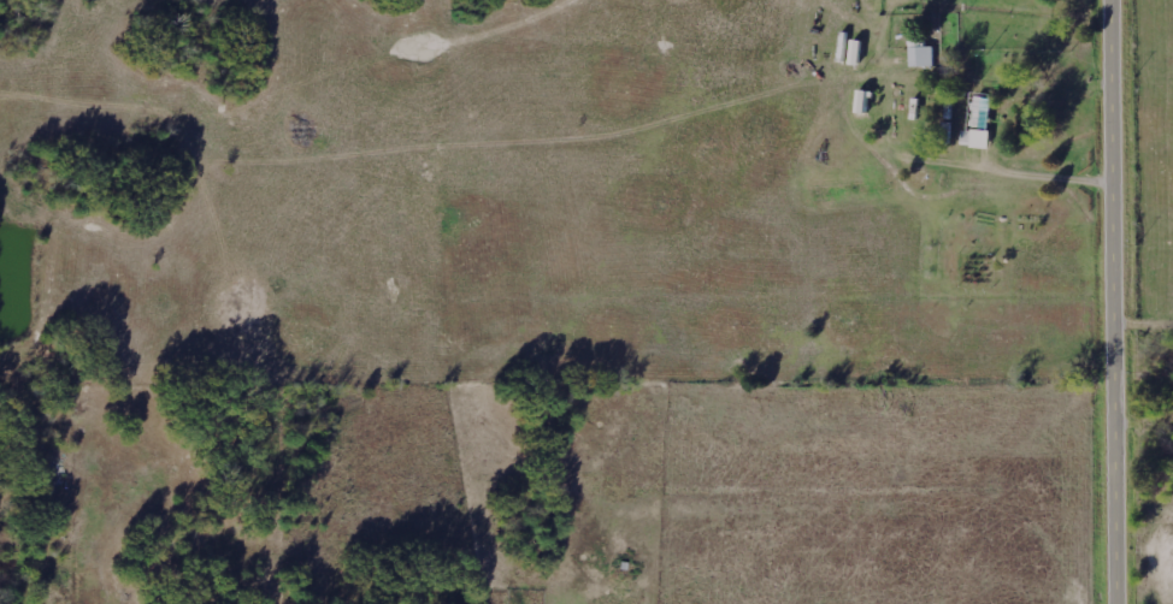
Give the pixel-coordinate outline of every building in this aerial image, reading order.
[(935,43),(913,44),(914,68),(936,67),(935,43)] [(973,132),(964,132),(963,148),(992,149),(995,98),(975,97),(973,132)]
